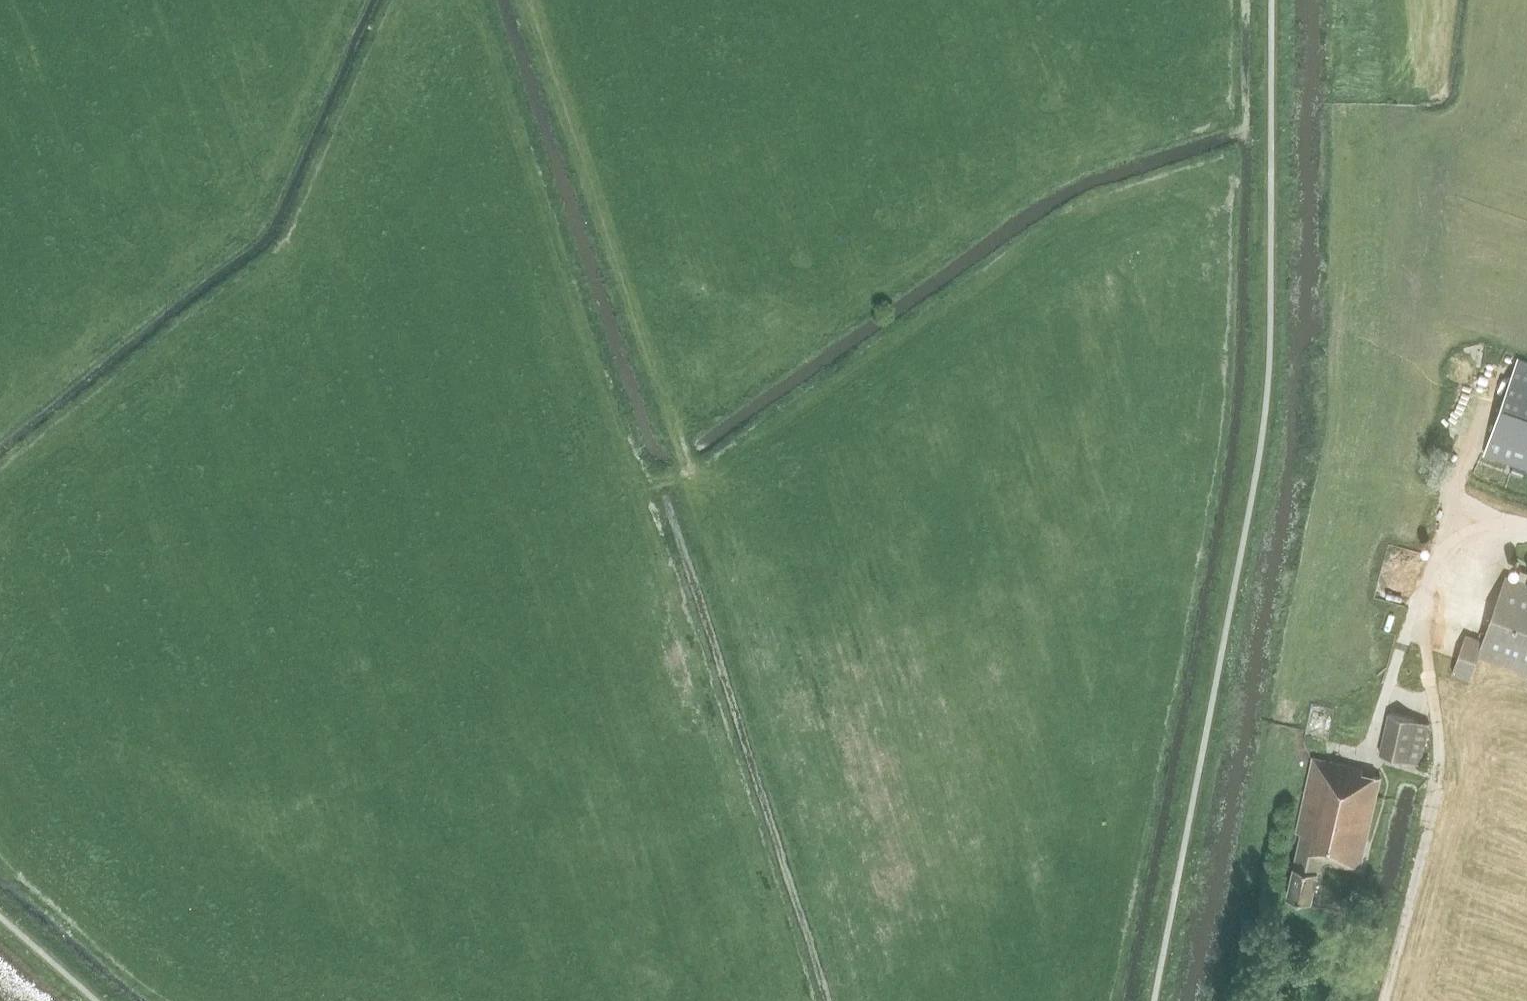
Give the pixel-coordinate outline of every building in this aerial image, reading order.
[(1518,359),(1484,454),(1526,470),(1526,362),(1518,359)] [(1522,476),(1525,469),(1514,465),(1512,473),(1522,476)] [(1452,673),(1470,679),(1479,655),(1526,672),(1526,584),(1505,576),(1482,641),(1465,635),(1452,673)] [(1420,764),(1429,723),(1389,714),(1380,755),(1420,764)] [(1360,867),(1381,776),(1362,772),(1363,768),(1313,758),(1296,832),(1301,833),(1287,896),(1311,901),(1316,877),(1319,877),(1323,859),(1360,867)]
